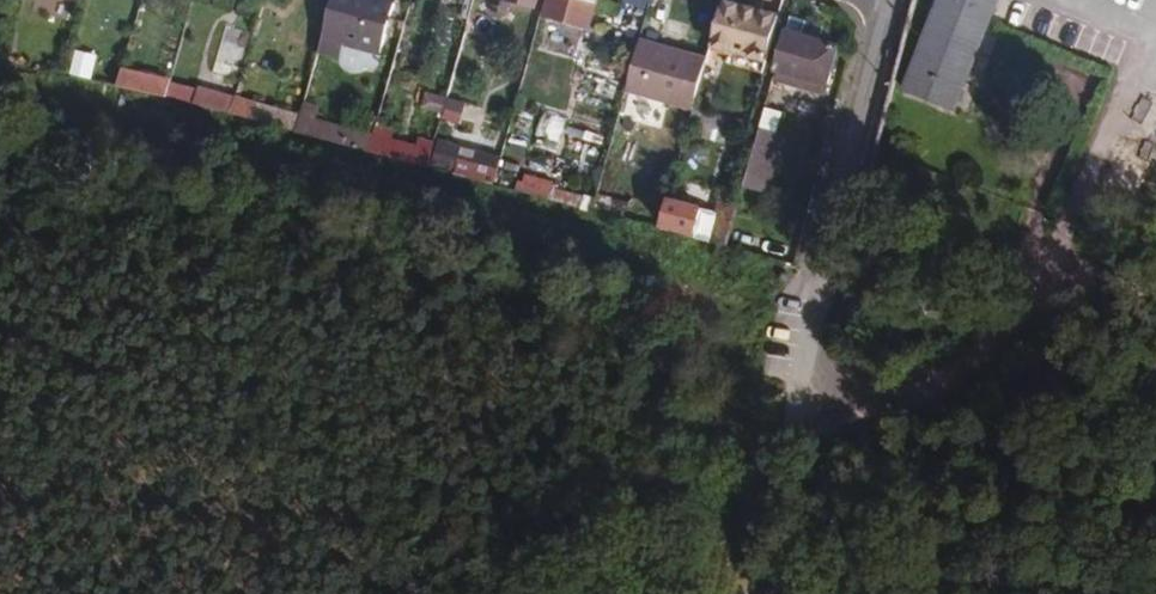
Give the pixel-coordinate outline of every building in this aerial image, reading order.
[(381,0),(334,0),(318,53),(339,58),(341,65),(347,72),(357,74),(365,70),(368,67),(376,69),(395,4),(381,0)] [(510,0),(535,8),(537,0),(510,0)] [(546,17),(591,29),(599,0),(550,0),(546,17)] [(652,0),(624,0),(623,4),(649,11),(652,0)] [(905,83),(956,105),(1000,0),(941,0),(905,83)] [(766,62),(778,18),(723,2),(712,47),(766,62)] [(823,27),(789,20),(775,71),(802,78),(800,88),(826,95),(838,48),(819,42),(823,27)] [(641,42),(627,92),(685,108),(693,110),(707,59),(641,42)] [(76,49),(70,74),(91,79),(97,55),(76,49)] [(166,97),(170,80),(134,71),(130,89),(166,97)] [(566,99),(570,80),(540,75),(537,93),(566,99)] [(229,110),(232,98),(200,89),(196,101),(229,110)] [(420,107),(441,113),(446,97),(425,90),(420,107)] [(231,114),(295,132),(300,116),(235,98),(231,114)] [(460,123),(466,103),(448,98),(443,119),(460,123)] [(765,108),(743,187),(767,194),(782,138),(776,136),(783,112),(765,108)] [(545,110),(534,144),(556,151),(567,117),(545,110)] [(746,134),(749,125),(693,110),(691,119),(727,129),(746,134)] [(295,132),(368,152),(373,136),(300,116),(295,132)] [(691,119),(687,131),(724,141),(727,129),(691,119)] [(572,141),(600,143),(601,124),(573,122),(572,141)] [(368,152),(429,168),(432,152),(373,136),(368,152)] [(461,152),(457,169),(490,178),(494,161),(461,152)] [(517,191),(582,209),(585,199),(553,190),(554,185),(525,176),(522,184),(519,183),(517,191)] [(660,230),(726,248),(738,206),(720,201),(715,214),(668,200),(660,230)]
